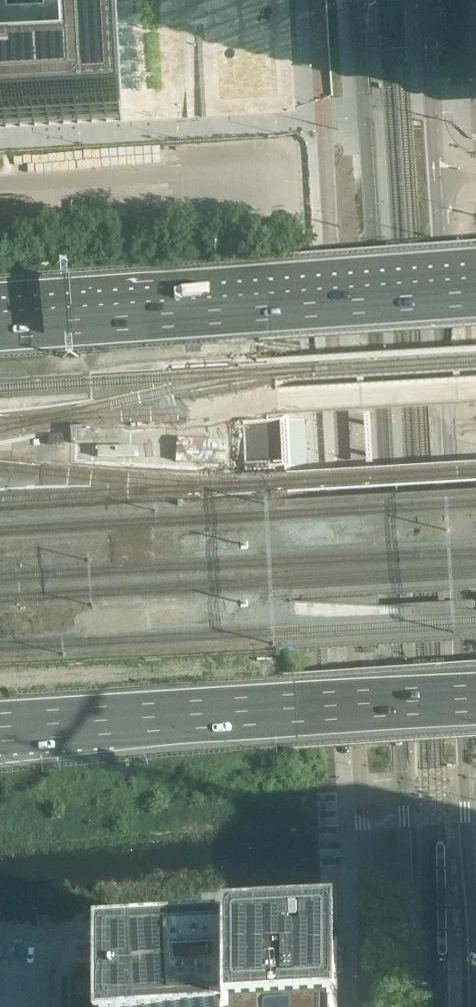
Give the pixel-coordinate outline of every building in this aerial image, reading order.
[(123,121),(116,0),(0,0),(0,128),(123,121)] [(457,113),(475,112),(475,0),(451,0),(457,113)] [(98,1006),(338,1006),(338,1003),(338,982),(338,974),(338,953),(338,946),(330,946),(309,947),(301,948),(280,949),(272,949),(252,950),(243,951),(223,952),(215,952),(194,954),(186,954),(165,955),(157,956),(137,957),(128,957),(108,958),(98,959),(98,1006)]
